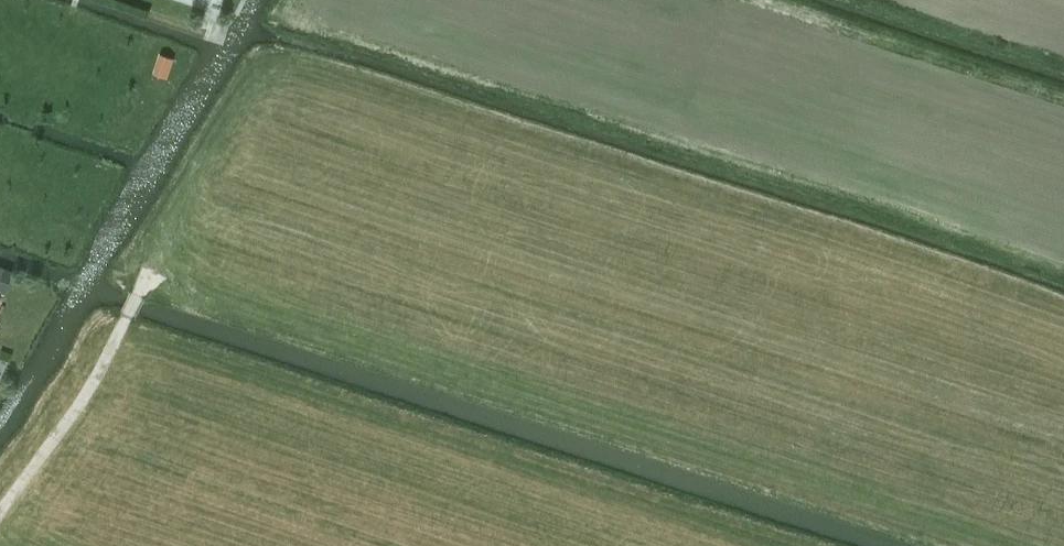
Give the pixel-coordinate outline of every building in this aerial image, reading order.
[(167,79),(174,58),(163,55),(156,75),(167,79)]
